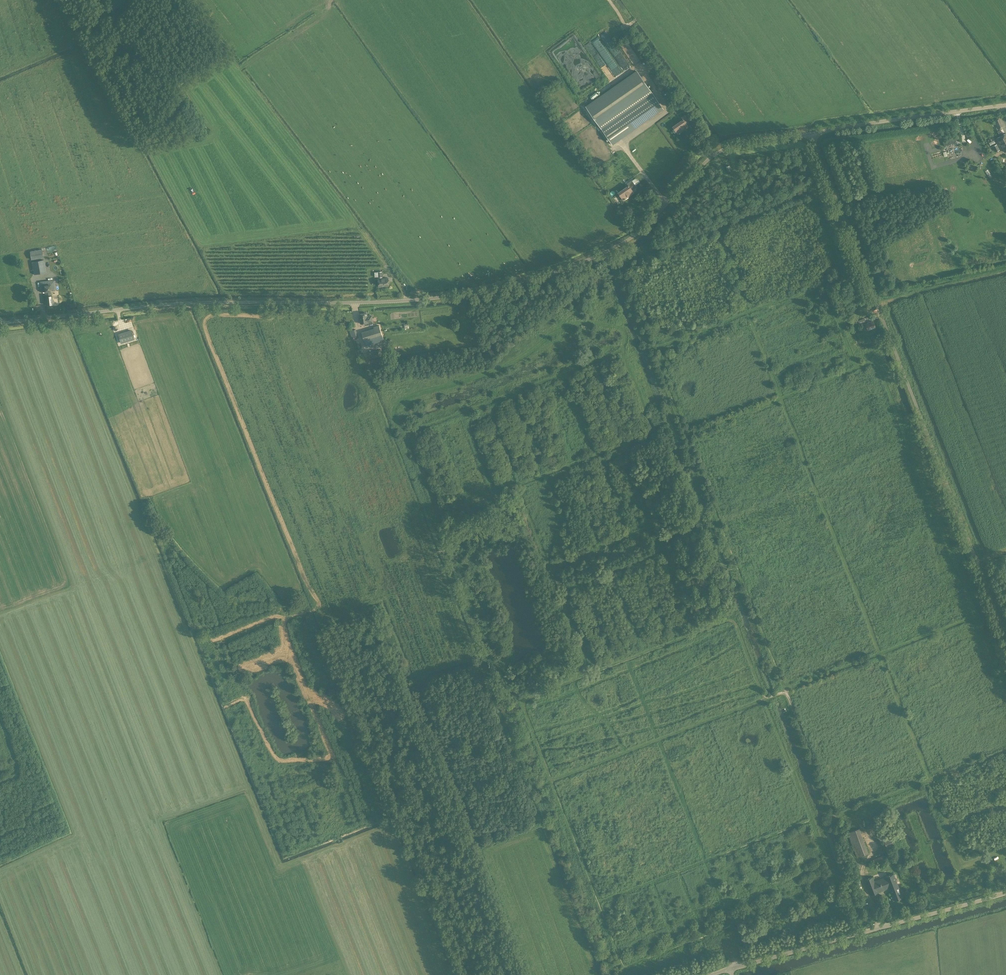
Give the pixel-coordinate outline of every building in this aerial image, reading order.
[(626,61),(605,31),(601,33),(599,34),(621,65),(626,61)] [(587,106),(613,144),(663,109),(637,71),(587,106)] [(683,119),(673,126),(678,134),(688,127),(686,123),(689,121),(685,115),(682,117),(683,119)] [(994,119),(997,127),(996,127),(997,131),(1000,136),(996,138),(998,142),(999,141),(1004,152),(1005,151),(1005,133),(1003,134),(1000,130),(999,128),(1004,126),(1000,117),(994,119)] [(629,186),(618,193),(623,200),(634,192),(631,188),(635,186),(632,180),(627,183),(629,186)] [(44,257),(42,249),(30,251),(31,259),(44,257)] [(44,260),(32,262),(34,274),(46,271),(44,260)] [(389,278),(378,279),(379,287),(383,287),(383,286),(389,286),(389,278)] [(41,292),(45,291),(46,305),(53,304),(51,291),(55,290),(54,280),(40,281),(41,292)] [(367,313),(359,314),(360,324),(373,322),(372,315),(367,316),(367,313)] [(863,324),(866,323),(864,318),(855,322),(857,326),(859,326),(858,324),(859,323),(859,324),(862,323),(863,324)] [(873,321),(863,325),(865,331),(875,327),(873,321)] [(380,326),(362,330),(366,345),(384,340),(380,326)] [(131,331),(117,335),(120,343),(133,338),(131,331)] [(369,358),(379,357),(379,354),(381,353),(380,350),(378,350),(368,352),(369,358)] [(847,832),(857,857),(869,853),(859,828),(847,832)] [(886,846),(893,844),(890,836),(883,839),(886,846)] [(884,855),(873,859),(875,863),(886,858),(884,855)] [(871,895),(879,892),(890,887),(895,901),(905,897),(904,892),(901,893),(894,874),(874,881),(873,877),(865,880),(871,895)]
